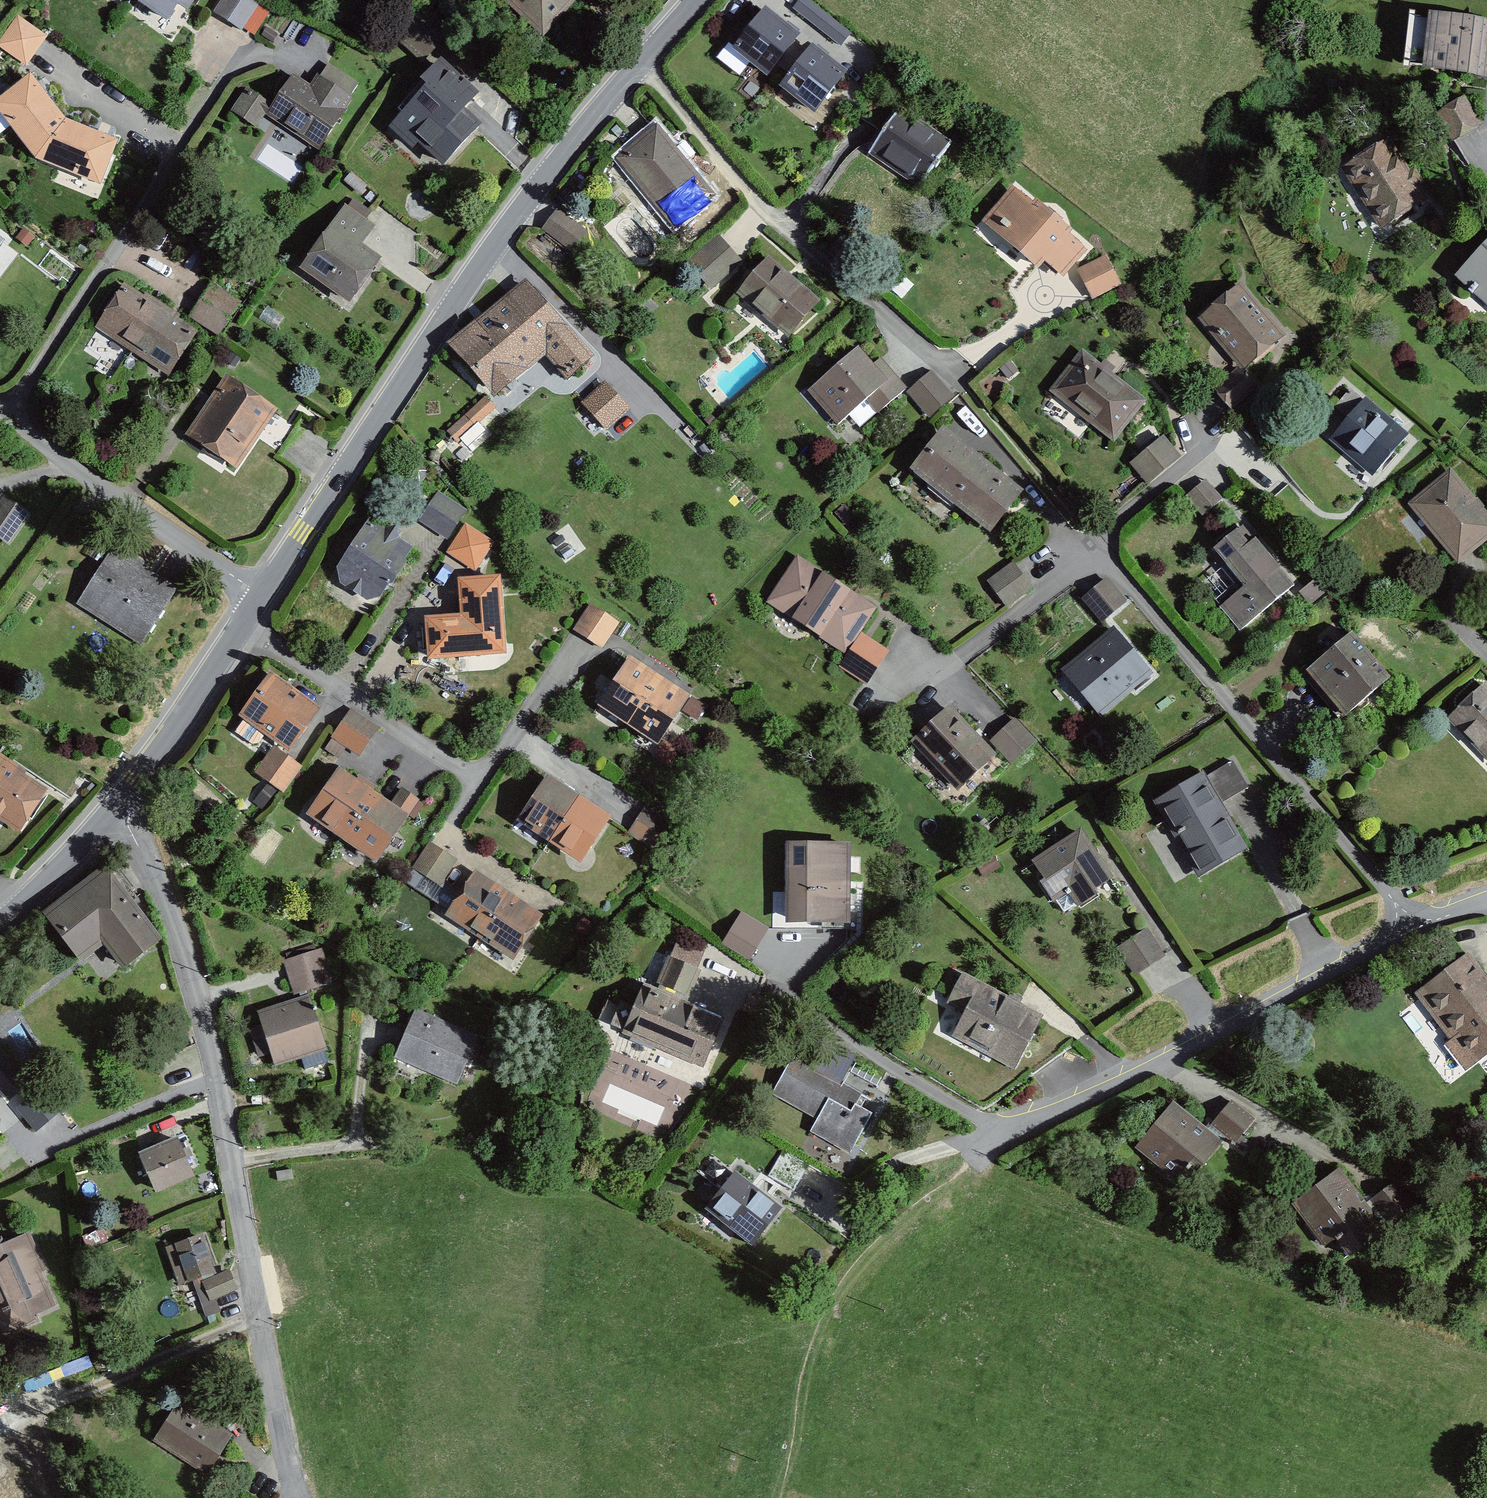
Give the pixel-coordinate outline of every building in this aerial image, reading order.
[(168,23),(179,8),(195,20),(208,0),(134,0),(168,23)] [(216,10),(256,32),(270,10),(256,0),(224,0),(216,10)] [(546,40),(579,3),(577,0),(502,0),(546,40)] [(761,0),(743,0),(705,48),(750,84),(762,69),(781,85),(767,102),(811,137),(857,78),(811,41),(799,56),(783,43),(795,27),(761,0)] [(794,9),(841,45),(851,32),(808,0),(801,0),(794,9)] [(0,44),(0,47),(28,64),(48,36),(21,17),(0,44)] [(1433,18),(1428,76),(1486,81),(1486,23),(1433,18)] [(31,76),(0,99),(0,114),(36,164),(102,189),(120,143),(66,122),(31,76)] [(318,94),(295,78),(268,118),(319,152),(352,102),(325,84),(318,94)] [(250,86),(232,111),(258,124),(273,104),(250,86)] [(479,131),(431,87),(391,130),(439,174),(479,131)] [(1464,97),(1440,114),(1459,141),(1483,124),(1464,97)] [(903,110),(869,155),(923,196),(957,150),(903,110)] [(658,127),(615,161),(673,232),(715,198),(658,127)] [(1396,141),(1346,169),(1381,232),(1431,204),(1396,141)] [(1091,253),(1013,188),(982,225),(1039,272),(1045,265),(1066,283),(1091,253)] [(375,232),(346,210),(302,270),(350,305),(382,262),(363,248),(375,232)] [(559,210),(543,229),(570,248),(584,228),(559,210)] [(718,238),(688,262),(713,289),(740,264),(718,238)] [(1459,275),(1486,301),(1486,244),(1459,275)] [(1106,254),(1078,271),(1094,297),(1121,285),(1106,254)] [(821,304),(769,259),(738,295),(790,340),(821,304)] [(529,274),(445,343),(491,399),(544,356),(568,386),(600,360),(529,274)] [(214,283),(192,314),(221,334),(243,302),(214,283)] [(1244,285),(1201,320),(1244,373),(1287,338),(1244,285)] [(197,335),(125,287),(96,331),(168,379),(197,335)] [(1155,405),(1083,346),(1048,389),(1120,447),(1155,405)] [(874,370),(858,351),(808,393),(838,429),(866,405),(877,419),(908,392),(883,362),(874,370)] [(1238,368),(1218,390),(1234,408),(1256,388),(1238,368)] [(933,369),(910,390),(932,415),(952,397),(933,369)] [(276,412),(227,379),(188,437),(237,470),(276,412)] [(626,408),(605,385),(586,403),(607,425),(626,408)] [(485,397),(447,429),(460,441),(496,407),(485,397)] [(1371,403),(1335,443),(1376,480),(1412,440),(1371,403)] [(1024,493),(944,430),(912,470),(993,533),(1024,493)] [(1163,436),(1130,462),(1149,483),(1181,458),(1163,436)] [(1409,504),(1459,567),(1486,545),(1486,511),(1453,469),(1409,504)] [(1207,480),(1190,495),(1204,512),(1225,498),(1207,480)] [(440,491),(419,519),(448,539),(468,511),(440,491)] [(0,497),(0,534),(13,542),(33,514),(3,493),(0,497)] [(414,550),(372,521),(333,576),(375,605),(414,550)] [(466,523),(448,553),(475,569),(494,545),(466,523)] [(1245,525),(1214,549),(1244,588),(1221,605),(1241,631),(1295,590),(1245,525)] [(180,589),(116,549),(81,605),(145,644),(180,589)] [(879,610),(801,559),(770,607),(848,657),(879,610)] [(1015,560),(985,582),(1008,606),(1034,588),(1015,560)] [(508,655),(502,577),(460,580),(462,617),(425,620),(428,662),(508,655)] [(1110,578),(1084,598),(1104,621),(1130,602),(1110,578)] [(590,602),(569,629),(601,646),(621,622),(590,602)] [(1116,629),(1065,671),(1103,718),(1154,675),(1116,629)] [(865,634),(843,666),(868,684),(891,652),(865,634)] [(1350,636),(1308,675),(1351,721),(1393,682),(1350,636)] [(690,700),(631,660),(598,709),(657,749),(690,700)] [(323,710),(271,673),(240,717),(292,753),(323,710)] [(1451,723),(1486,758),(1486,687),(1486,686),(1451,723)] [(352,707),(333,738),(360,755),(380,728),(352,707)] [(996,757),(952,709),(915,743),(958,791),(996,757)] [(1014,718),(993,739),(1014,763),(1037,743),(1014,718)] [(259,771),(287,793),(302,768),(276,748),(259,771)] [(0,760),(0,820),(21,834),(49,793),(0,760)] [(410,817),(338,768),(305,816),(377,865),(410,817)] [(1207,774),(1154,802),(1197,881),(1249,852),(1207,774)] [(613,820),(550,778),(519,824),(582,866),(613,820)] [(647,807),(631,831),(654,848),(673,823),(647,807)] [(1119,885),(1083,829),(1025,866),(1052,906),(1070,894),(1080,909),(1119,885)] [(433,842),(414,868),(444,885),(456,861),(433,842)] [(850,846),(787,846),(786,925),(849,926),(850,846)] [(105,866),(39,915),(76,964),(104,944),(124,971),(162,942),(105,866)] [(546,918),(477,874),(448,920),(517,964),(546,918)] [(741,911),(724,944),(753,958),(770,925),(741,911)] [(1145,927),(1117,949),(1135,974),(1167,952),(1145,927)] [(676,939),(660,981),(690,993),(704,953),(676,939)] [(285,961),(294,992),(334,980),(325,948),(285,961)] [(1411,997),(1466,1072),(1486,1056),(1486,974),(1471,953),(1411,997)] [(1045,1019),(966,978),(951,1008),(964,1015),(951,1039),(1018,1072),(1045,1019)] [(724,1022),(644,989),(624,1036),(704,1070),(724,1022)] [(308,998),(255,1016),(274,1071),(327,1054),(308,998)] [(479,1036),(418,1012),(398,1061),(460,1085),(479,1036)] [(0,1059),(0,1087),(10,1100),(27,1084),(3,1057),(0,1059)] [(842,1087),(793,1062),(776,1097),(821,1121),(814,1135),(850,1154),(884,1087),(851,1070),(842,1087)] [(1234,1100),(1213,1123),(1238,1142),(1258,1123),(1234,1100)] [(1223,1146),(1175,1105),(1135,1152),(1183,1193),(1223,1146)] [(179,1141),(140,1156),(154,1195),(194,1180),(179,1141)] [(807,1165),(783,1151),(769,1175),(794,1189),(807,1165)] [(1336,1175),(1291,1207),(1339,1273),(1383,1241),(1336,1175)] [(736,1176),(708,1214),(757,1250),(785,1213),(736,1176)] [(203,1233),(164,1250),(181,1288),(192,1283),(210,1322),(237,1311),(203,1233)] [(0,1248),(0,1340),(62,1315),(30,1236),(0,1248)] [(232,1436),(178,1403),(154,1442),(208,1475),(232,1436)]
